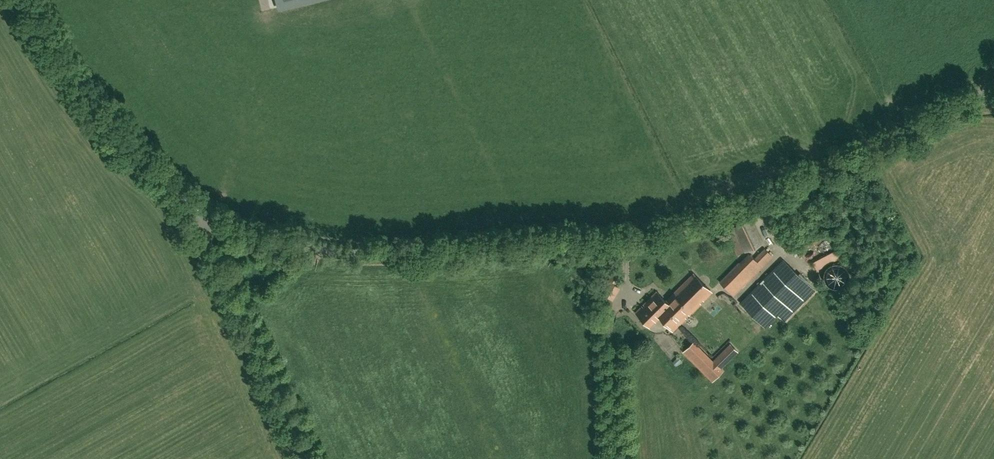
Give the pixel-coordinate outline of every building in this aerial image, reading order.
[(751,219),(726,231),(737,253),(762,242),(751,219)] [(829,230),(804,240),(809,253),(820,248),(822,252),(836,246),(829,230)] [(734,295),(772,256),(764,248),(754,257),(749,253),(740,262),(739,261),(720,281),(734,295)] [(815,262),(818,269),(842,258),(839,250),(815,262)] [(783,261),(741,303),(764,326),(806,283),(783,261)] [(850,266),(847,263),(843,261),(839,261),(835,262),(832,264),(829,267),(828,270),(827,274),(828,278),(830,282),(834,284),(837,286),(841,286),(844,285),(848,283),(851,280),(852,277),(853,273),(852,269),(850,266)] [(642,306),(635,313),(649,327),(659,317),(672,331),(686,318),(685,317),(688,314),(689,315),(700,303),(699,302),(702,299),(703,300),(712,292),(693,274),(666,301),(656,292),(643,305),(645,306),(643,307),(642,306)] [(611,298),(618,286),(614,284),(617,279),(611,276),(601,293),(611,298)] [(637,284),(628,294),(636,301),(645,292),(637,284)] [(693,342),(683,352),(712,381),(722,371),(720,369),(737,351),(730,344),(713,361),(693,342)]
